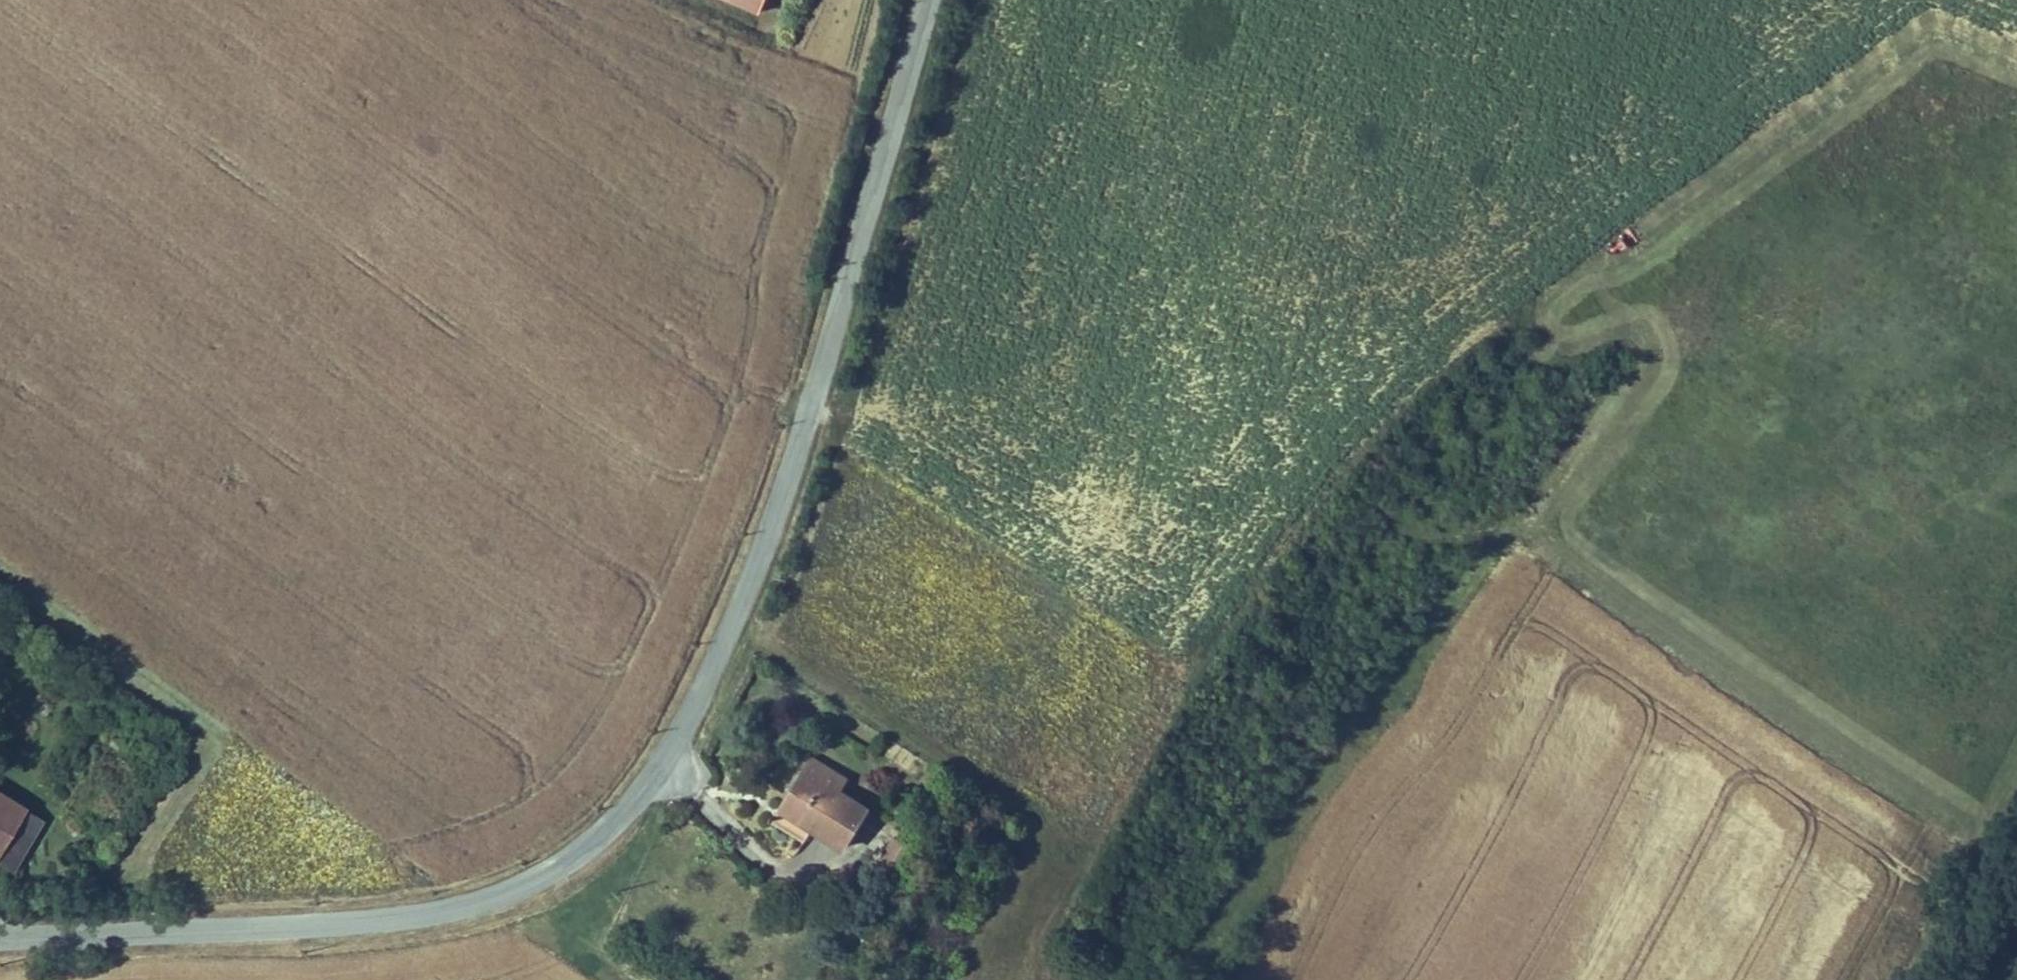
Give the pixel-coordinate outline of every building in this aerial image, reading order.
[(793,0),(693,0),(780,34),(793,0)] [(847,779),(808,756),(768,823),(803,844),(809,834),(843,854),(870,809),(840,792),(847,779)] [(0,791),(0,848),(24,809),(25,806),(0,791)] [(0,848),(0,865),(10,871),(42,820),(24,809),(0,848)]
